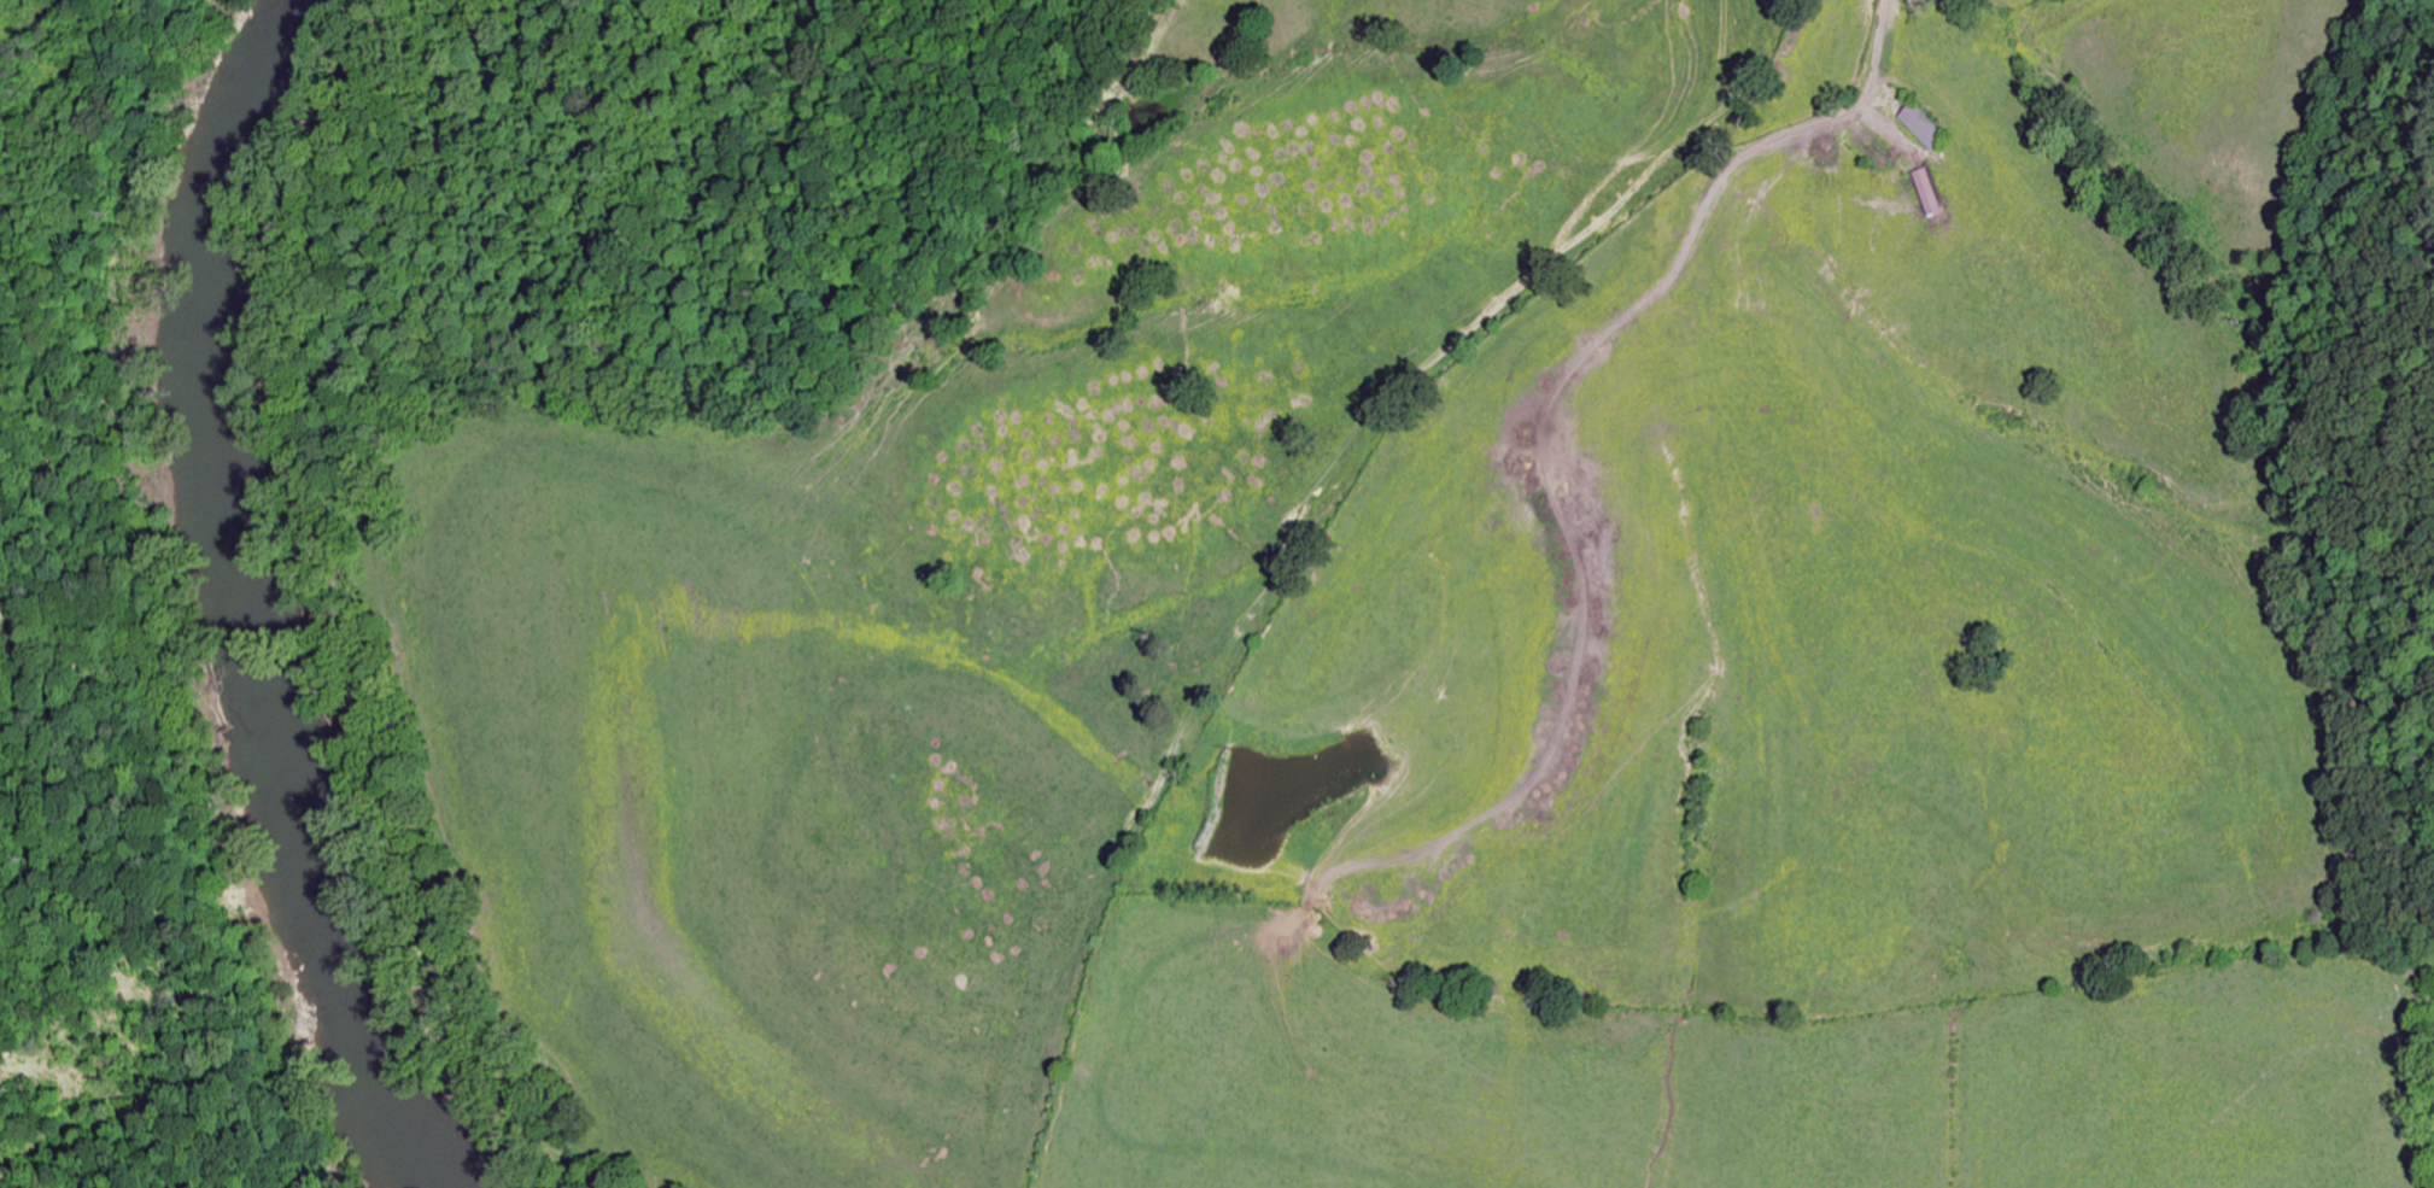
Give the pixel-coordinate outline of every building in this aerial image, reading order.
[(1904,120),(1939,152),(1953,136),(1919,104),(1904,120)] [(1947,216),(1938,170),(1923,173),(1932,219),(1947,216)]
